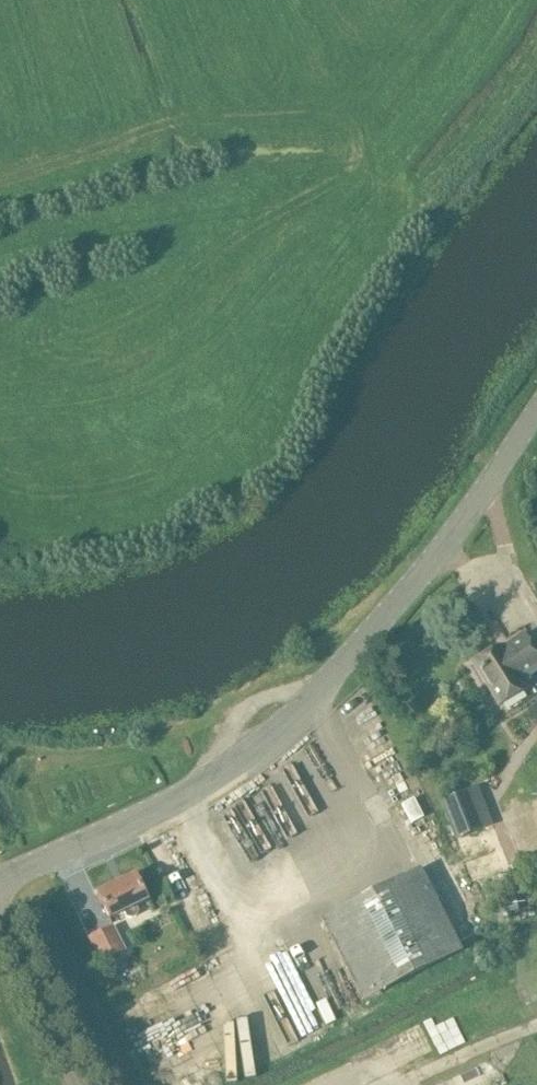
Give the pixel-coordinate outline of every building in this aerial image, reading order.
[(498,705),(524,688),(520,682),(536,671),(536,659),(522,635),(499,649),(497,647),(472,663),(498,705)] [(456,839),(481,829),(466,791),(442,800),(456,839)] [(423,817),(414,799),(403,805),(412,823),(422,818),(423,817)] [(319,920),(361,1004),(461,952),(419,869),(319,920)] [(147,901),(134,875),(96,894),(109,920),(124,912),(127,917),(132,918),(137,916),(139,911),(137,906),(147,901)] [(126,952),(113,926),(87,939),(100,965),(126,952)]
